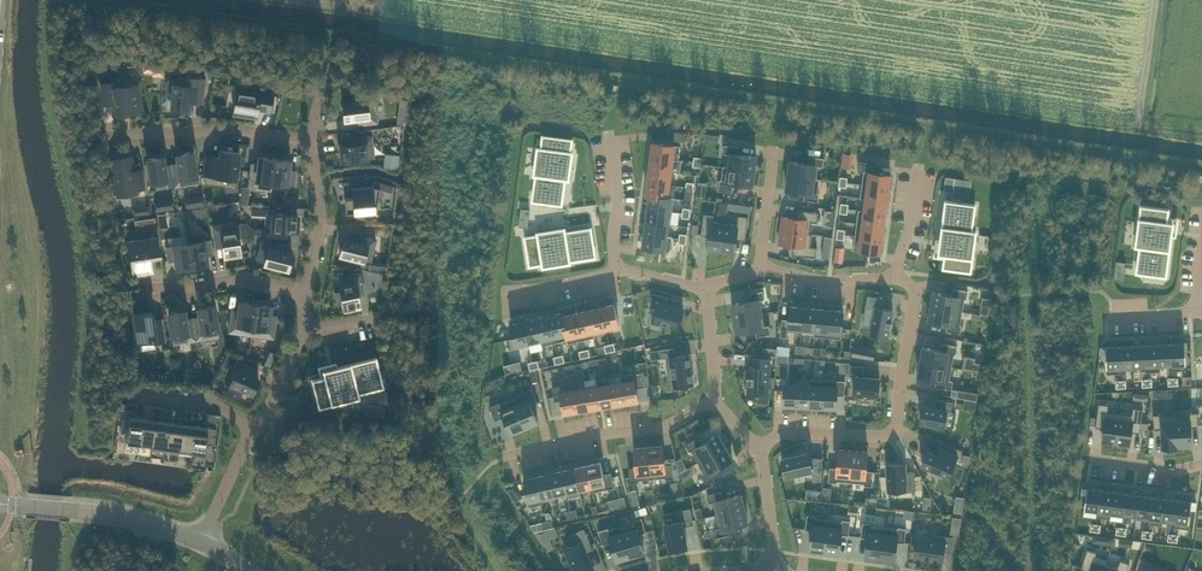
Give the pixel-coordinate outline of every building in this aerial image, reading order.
[(152,65),(142,64),(143,72),(151,73),(152,65)] [(170,107),(188,109),(189,101),(202,102),(205,78),(178,76),(178,79),(168,78),(167,91),(172,92),(170,107)] [(101,84),(101,85),(104,104),(111,103),(113,115),(142,110),(138,84),(135,84),(133,84),(131,84),(127,84),(125,85),(123,86),(114,88),(113,82),(101,84)] [(237,89),(236,90),(233,112),(256,116),(257,109),(270,111),(272,94),(237,89)] [(376,122),(373,99),(342,103),(344,118),(353,117),(354,125),(376,122)] [(398,115),(397,122),(405,123),(406,116),(398,115)] [(342,161),(374,158),(371,135),(350,137),(350,144),(341,145),(342,161)] [(571,152),(572,139),(543,135),(541,148),(538,147),(534,175),(536,175),(533,201),(562,205),(566,179),(569,180),(573,152),(571,152)] [(679,159),(681,145),(653,142),(652,155),(679,159)] [(755,170),(757,156),(738,154),(739,146),(725,144),(723,153),(728,153),(726,166),(723,166),(755,170)] [(236,178),(239,152),(220,150),(219,157),(207,156),(205,174),(217,176),(236,178)] [(174,182),(175,186),(197,182),(192,151),(177,154),(178,163),(171,164),(173,179),(174,182)] [(392,154),(391,168),(398,169),(400,155),(392,154)] [(679,159),(652,155),(650,168),(671,171),(673,159),(679,159)] [(112,159),(115,184),(113,184),(114,193),(117,193),(117,195),(136,192),(136,189),(144,187),(141,169),(133,171),(131,156),(112,159)] [(173,179),(171,164),(164,165),(162,156),(147,158),(151,182),(173,179)] [(272,182),(275,158),(260,156),(256,188),(271,190),(272,182)] [(817,178),(819,165),(823,166),(824,157),(810,156),(809,163),(790,160),(788,175),(820,179),(820,178),(817,178)] [(275,158),(272,182),(294,185),(296,170),(288,169),(289,160),(275,158)] [(753,184),(755,170),(723,166),(722,180),(720,179),(719,190),(733,191),(734,182),(753,184)] [(670,184),(671,171),(650,168),(648,181),(670,184)] [(889,187),(891,174),(864,170),(862,184),(889,187)] [(818,192),(820,179),(788,175),(786,189),(805,191),(804,199),(819,201),(820,192),(818,192)] [(946,177),(944,190),(954,191),(954,187),(953,187),(953,186),(955,178),(946,177)] [(955,178),(953,186),(971,189),(972,180),(955,178)] [(344,198),(346,212),(376,209),(380,188),(390,192),(392,186),(374,180),(372,186),(352,188),(353,197),(344,198)] [(674,198),(675,197),(668,196),(670,184),(648,181),(647,194),(674,198)] [(888,200),(889,187),(862,184),(861,197),(888,200)] [(673,211),(674,198),(647,194),(646,195),(650,195),(648,207),(673,211)] [(886,213),(888,200),(861,197),(863,198),(862,210),(859,209),(859,210),(886,213)] [(944,267),(971,270),(976,230),(972,230),(976,204),(946,200),(941,240),(947,241),(944,267)] [(1137,271),(1166,275),(1171,235),(1165,234),(1169,208),(1141,205),(1136,245),(1140,245),(1137,271)] [(671,223),(673,211),(648,207),(647,220),(671,223)] [(522,208),(519,226),(528,227),(530,210),(522,208)] [(818,222),(819,212),(798,209),(797,218),(783,216),(781,230),(813,234),(813,233),(810,233),(811,221),(818,222)] [(884,226),(886,213),(859,210),(857,223),(884,226)] [(265,235),(264,235),(272,236),(286,237),(287,230),(296,230),(297,215),(273,213),(266,213),(265,235)] [(714,214),(704,213),(701,234),(710,235),(708,249),(721,251),(725,222),(713,221),(714,214)] [(737,224),(725,222),(721,251),(735,253),(737,238),(746,240),(749,216),(739,215),(737,224)] [(671,224),(671,223),(647,220),(645,233),(672,237),(672,236),(667,235),(668,224),(671,224)] [(235,221),(212,224),(213,232),(216,247),(223,246),(224,255),(240,253),(236,229),(235,221)] [(254,234),(254,230),(247,223),(241,222),(242,233),(243,234),(254,234)] [(884,226),(857,223),(855,236),(883,239),(884,226)] [(596,257),(591,228),(566,232),(565,228),(538,232),(538,234),(525,236),(530,266),(543,263),(543,267),(570,263),(570,261),(596,257)] [(811,246),(813,234),(781,230),(779,243),(793,245),(792,254),(816,257),(817,247),(811,246)] [(186,235),(188,242),(190,259),(191,266),(207,264),(205,254),(213,253),(210,239),(203,240),(202,232),(186,235)] [(242,233),(243,244),(245,244),(254,238),(254,234),(243,234),(242,233)] [(340,253),(370,261),(376,239),(354,233),(353,241),(343,238),(340,253)] [(670,250),(672,237),(645,233),(643,247),(670,250)] [(133,273),(152,270),(150,256),(160,255),(157,235),(138,238),(133,239),(128,240),(133,273)] [(883,239),(855,236),(854,249),(881,253),(883,239)] [(257,260),(271,264),(270,270),(279,272),(280,266),(287,268),(291,253),(282,251),(284,243),(262,238),(257,260)] [(190,259),(188,242),(166,246),(168,260),(175,259),(177,268),(191,266),(190,259)] [(1117,261),(1115,278),(1123,279),(1126,262),(1117,261)] [(340,291),(335,293),(337,303),(342,302),(344,308),(359,305),(357,295),(364,294),(360,273),(337,277),(339,285),(340,291)] [(934,291),(931,305),(963,311),(965,298),(967,298),(968,290),(954,287),(953,295),(934,291)] [(750,300),(732,303),(734,317),(763,312),(760,299),(765,298),(763,290),(749,293),(750,300)] [(657,303),(653,321),(679,328),(683,309),(665,304),(667,297),(653,293),(651,302),(657,303)] [(869,295),(867,306),(875,307),(872,326),(870,335),(888,338),(890,327),(891,327),(891,326),(890,326),(891,322),(892,323),(892,321),(891,321),(893,310),(882,308),(884,298),(869,295)] [(228,331),(251,334),(252,327),(255,303),(240,301),(239,311),(232,310),(228,331)] [(251,334),(259,336),(273,337),(276,316),(269,315),(270,305),(255,303),(252,327),(251,334)] [(619,325),(614,304),(601,307),(606,331),(607,331),(606,328),(619,325)] [(200,317),(192,318),(196,340),(218,336),(217,329),(213,305),(198,307),(200,317)] [(931,305),(929,320),(948,323),(946,330),(960,333),(962,325),(960,324),(963,311),(931,305)] [(802,329),(804,307),(791,306),(789,328),(802,329)] [(601,307),(588,310),(594,337),(595,336),(594,334),(606,331),(601,307)] [(804,307),(802,331),(814,333),(814,335),(815,336),(817,308),(804,307)] [(817,308),(815,336),(828,337),(830,310),(817,308)] [(196,340),(192,318),(185,319),(183,310),(168,312),(173,343),(196,340)] [(588,310),(576,313),(582,339),(594,337),(588,310)] [(830,310),(828,337),(841,338),(844,311),(830,310)] [(138,341),(147,339),(155,338),(156,342),(164,341),(161,319),(153,320),(152,311),(134,314),(138,341)] [(569,342),(562,312),(549,315),(555,342),(568,339),(568,342),(569,342)] [(582,339),(576,313),(563,316),(563,312),(562,312),(569,342),(582,339)] [(763,312),(734,317),(737,331),(755,328),(757,335),(771,333),(769,325),(765,326),(763,312)] [(555,342),(549,315),(537,318),(543,345),(555,342)] [(543,345),(537,318),(524,321),(529,345),(542,342),(542,345),(543,345)] [(529,345),(524,321),(511,324),(516,348),(529,345)] [(1185,342),(1171,343),(1173,370),(1186,369),(1185,342)] [(923,347),(921,361),(952,366),(954,353),(956,354),(958,345),(943,343),(942,350),(923,347)] [(1159,343),(1145,344),(1147,371),(1160,371),(1159,343)] [(1171,343),(1159,343),(1160,371),(1160,365),(1172,364),(1172,370),(1173,370),(1171,343)] [(1145,344),(1133,345),(1134,369),(1134,366),(1146,366),(1146,371),(1147,371),(1145,344)] [(1119,345),(1106,346),(1107,373),(1121,373),(1119,345)] [(1133,345),(1119,345),(1121,373),(1121,370),(1134,369),(1133,345)] [(676,355),(675,347),(660,349),(661,358),(667,357),(669,376),(673,376),(674,386),(693,384),(689,354),(676,355)] [(319,406),(326,404),(358,396),(357,392),(382,386),(375,357),(336,367),(337,373),(312,379),(319,406)] [(768,396),(770,359),(754,358),(754,366),(749,366),(749,376),(747,376),(747,383),(748,383),(748,395),(768,396)] [(921,361),(918,375),(937,378),(936,386),(950,388),(951,380),(950,380),(952,366),(921,361)] [(254,375),(257,368),(243,362),(240,369),(237,368),(230,383),(236,386),(240,387),(252,393),(259,378),(254,375)] [(639,372),(622,375),(626,402),(638,400),(636,387),(644,386),(650,385),(647,362),(638,363),(639,372)] [(850,364),(849,376),(855,376),(854,394),(878,397),(880,378),(863,376),(864,366),(850,364)] [(155,381),(157,380),(158,380),(170,378),(169,369),(154,371),(155,381)] [(626,402),(621,375),(622,381),(611,383),(610,377),(609,377),(614,404),(626,402)] [(597,379),(598,385),(601,406),(614,404),(609,377),(597,379)] [(798,383),(797,405),(810,406),(811,378),(811,384),(798,383)] [(811,378),(810,406),(823,406),(824,379),(811,378)] [(824,379),(823,406),(837,407),(837,394),(845,394),(845,380),(824,379)] [(785,383),(783,404),(797,405),(798,383),(785,383)] [(555,401),(562,400),(565,412),(577,410),(574,389),(562,391),(561,385),(553,387),(555,401)] [(598,385),(586,387),(589,408),(601,406),(598,385)] [(586,387),(574,389),(577,410),(589,408),(586,387)] [(525,393),(513,398),(525,428),(538,422),(531,404),(538,401),(532,388),(524,391),(525,393)] [(513,398),(500,404),(500,402),(490,406),(496,419),(505,416),(512,433),(525,428),(513,398)] [(923,405),(920,421),(944,426),(947,410),(952,411),(953,402),(937,399),(935,407),(923,405)] [(1099,403),(1096,426),(1105,428),(1103,442),(1116,443),(1120,412),(1108,410),(1109,404),(1099,403)] [(384,405),(366,404),(366,413),(383,414),(384,405)] [(1120,412),(1116,443),(1129,445),(1131,431),(1140,432),(1143,408),(1133,407),(1132,414),(1120,412)] [(1176,414),(1175,414),(1177,445),(1191,445),(1191,427),(1198,426),(1197,412),(1189,412),(1189,419),(1176,419),(1176,414)] [(1162,414),(1153,414),(1154,429),(1162,429),(1163,446),(1177,445),(1175,414),(1162,415),(1162,414)] [(142,418),(130,417),(129,419),(122,418),(120,433),(127,434),(126,441),(140,443),(141,429),(142,418)] [(142,418),(141,429),(140,443),(152,444),(152,449),(153,449),(156,420),(142,418)] [(156,420),(153,449),(166,451),(169,422),(156,420)] [(166,451),(173,452),(178,453),(182,424),(169,422),(166,451)] [(178,453),(185,453),(191,454),(195,426),(182,424),(178,453)] [(216,428),(201,426),(195,426),(191,454),(204,456),(206,443),(214,444),(216,428)] [(726,446),(718,434),(702,443),(698,436),(686,444),(690,451),(691,450),(698,462),(726,446)] [(665,464),(663,445),(649,446),(652,478),(665,477),(665,478),(674,477),(672,463),(665,464)] [(652,478),(649,446),(634,448),(636,467),(629,468),(630,482),(639,481),(639,479),(652,478)] [(716,468),(733,458),(726,446),(698,462),(705,473),(703,474),(707,481),(720,474),(716,468)] [(830,467),(829,481),(837,482),(837,480),(851,481),(854,450),(839,448),(838,467),(830,467)] [(928,450),(922,465),(931,468),(930,471),(940,475),(941,472),(949,476),(953,468),(958,455),(940,448),(937,454),(928,450)] [(854,450),(851,481),(864,483),(864,484),(872,485),(874,471),(866,470),(868,451),(854,450)] [(795,455),(782,458),(786,476),(812,470),(814,481),(821,479),(823,458),(810,456),(809,452),(798,454),(795,455)] [(604,474),(601,462),(588,465),(594,491),(614,487),(611,473),(604,474)] [(907,471),(906,463),(887,464),(888,491),(906,490),(906,491),(916,490),(915,471),(907,471)] [(594,491),(588,465),(575,468),(580,491),(593,489),(593,491),(594,491)] [(579,489),(574,468),(562,471),(567,492),(579,489)] [(567,492),(562,471),(550,473),(555,494),(567,492)] [(543,503),(544,503),(543,500),(555,497),(550,473),(537,476),(542,500),(543,503)] [(542,500),(537,476),(524,479),(530,506),(543,503),(542,500)] [(1087,487),(1084,509),(1097,510),(1096,516),(1097,516),(1101,489),(1087,487)] [(1101,489),(1097,516),(1110,518),(1113,490),(1101,489)] [(1113,490),(1110,518),(1111,515),(1123,517),(1126,492),(1113,490)] [(745,508),(742,494),(723,498),(722,491),(708,494),(709,502),(714,501),(717,514),(745,508)] [(1126,492),(1123,517),(1124,517),(1124,514),(1136,515),(1135,518),(1136,518),(1139,494),(1126,492)] [(1139,494),(1136,518),(1148,520),(1148,523),(1149,523),(1152,496),(1139,494)] [(1152,496),(1149,523),(1162,524),(1165,497),(1152,496)] [(620,502),(609,505),(610,509),(627,505),(625,497),(619,498),(620,502)] [(1165,497),(1162,524),(1162,525),(1162,522),(1174,523),(1174,526),(1178,499),(1165,497)] [(1178,499),(1174,526),(1188,528),(1192,501),(1178,499)] [(676,520),(665,522),(671,549),(687,545),(683,526),(694,524),(690,508),(674,511),(676,520)] [(730,526),(748,522),(745,508),(717,514),(720,527),(715,528),(717,536),(731,533),(730,526)] [(807,514),(805,529),(813,530),(810,548),(825,550),(829,519),(815,517),(816,515),(807,514)] [(622,525),(631,556),(644,552),(639,533),(646,531),(642,517),(634,520),(635,524),(623,528),(622,525)] [(829,519),(825,550),(839,552),(841,533),(849,534),(851,520),(842,519),(842,521),(829,519)] [(863,522),(861,536),(869,537),(866,556),(880,558),(885,527),(871,525),(871,523),(863,522)] [(608,527),(599,530),(603,544),(611,541),(617,560),(631,556),(622,525),(609,529),(608,527)] [(885,527),(880,558),(895,560),(897,541),(905,542),(906,528),(898,527),(898,528),(885,527)] [(564,548),(575,570),(587,570),(594,568),(587,551),(593,548),(584,528),(568,535),(572,545),(564,548)] [(917,537),(914,557),(943,561),(944,551),(952,552),(954,537),(936,534),(935,539),(917,537)] [(1081,569),(1088,570),(1103,570),(1107,559),(1096,555),(1097,552),(1087,548),(1081,569)] [(1103,570),(1127,570),(1130,562),(1120,559),(1118,565),(1107,562),(1108,559),(1107,559),(1103,570)]
